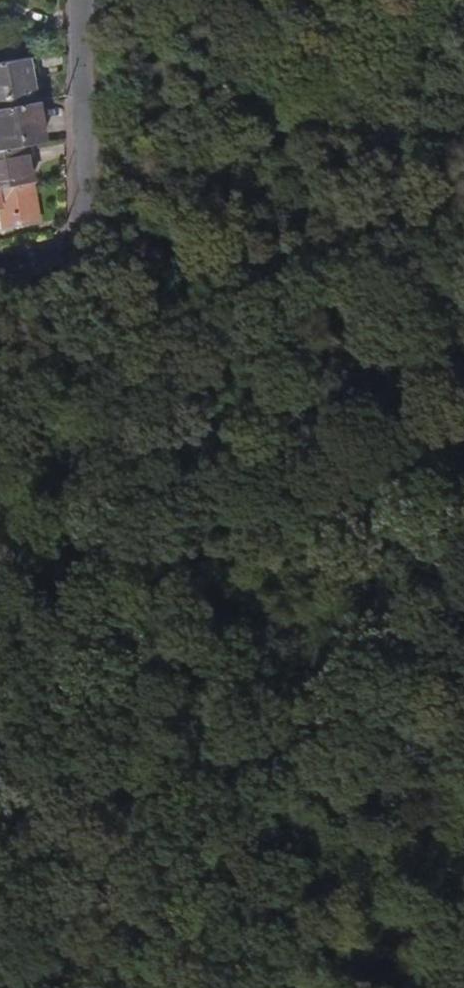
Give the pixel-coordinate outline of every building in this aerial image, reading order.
[(31,58),(0,64),(0,110),(38,103),(31,58)] [(38,103),(0,110),(0,151),(30,146),(44,144),(38,103)] [(30,146),(0,151),(0,188),(35,182),(30,146)] [(0,188),(0,206),(2,205),(7,230),(41,225),(35,182),(0,188)]
